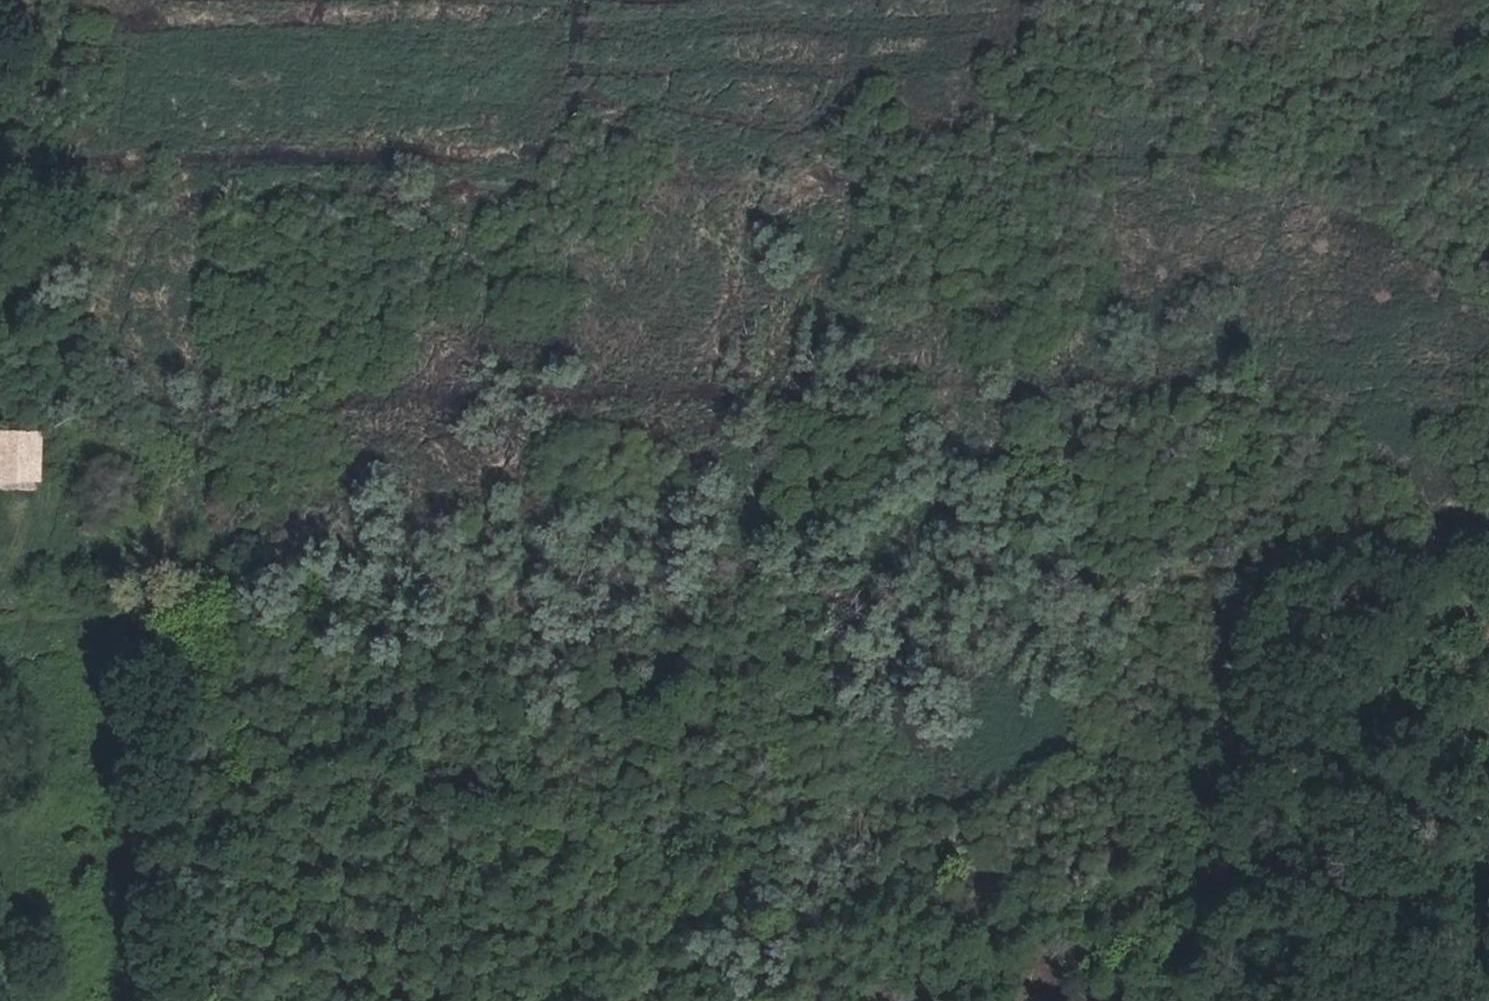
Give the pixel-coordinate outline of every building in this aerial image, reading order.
[(0,430),(0,481),(43,481),(44,431),(0,430)]
